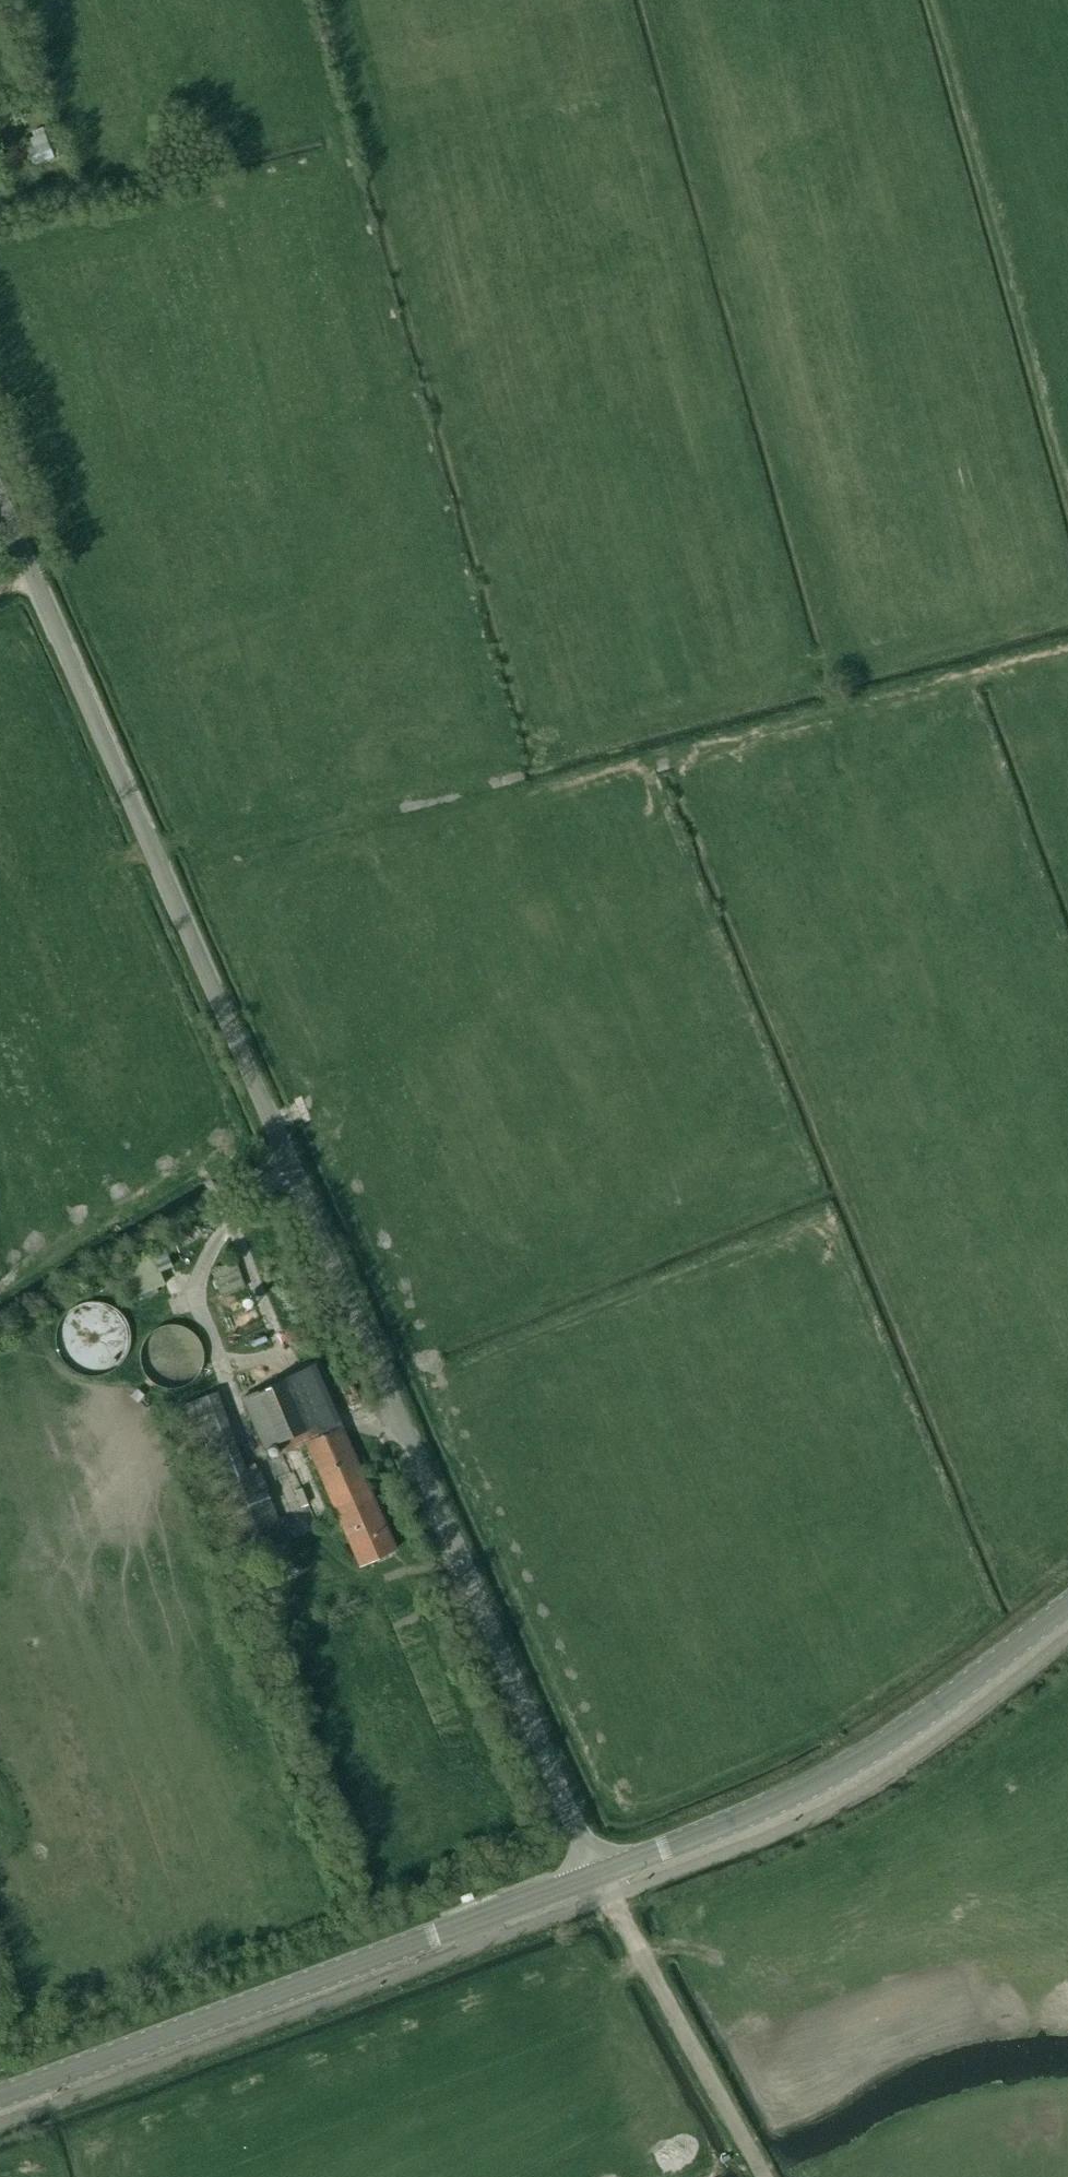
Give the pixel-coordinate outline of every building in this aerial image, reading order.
[(35,147),(28,150),(34,165),(62,154),(55,138),(50,140),(45,128),(34,132),(36,137),(32,138),(35,147)] [(58,182),(63,193),(74,189),(70,178),(58,182)] [(117,1261),(128,1295),(168,1282),(162,1264),(173,1260),(168,1245),(117,1261)] [(237,1256),(214,1265),(224,1292),(247,1283),(237,1256)] [(96,1301),(84,1302),(74,1306),(66,1312),(59,1320),(55,1330),(54,1341),(57,1351),(62,1361),(69,1369),(78,1374),(89,1376),(100,1376),(111,1371),(121,1364),(127,1354),(130,1342),(129,1331),(125,1320),(117,1311),(107,1304),(96,1301)] [(361,1563),(396,1547),(315,1363),(242,1396),(264,1445),(277,1440),(282,1452),(307,1441),(361,1563)] [(184,1401),(242,1555),(286,1539),(258,1466),(245,1471),(214,1390),(184,1401)] [(474,1903),(471,1896),(460,1900),(462,1907),(474,1903)]
